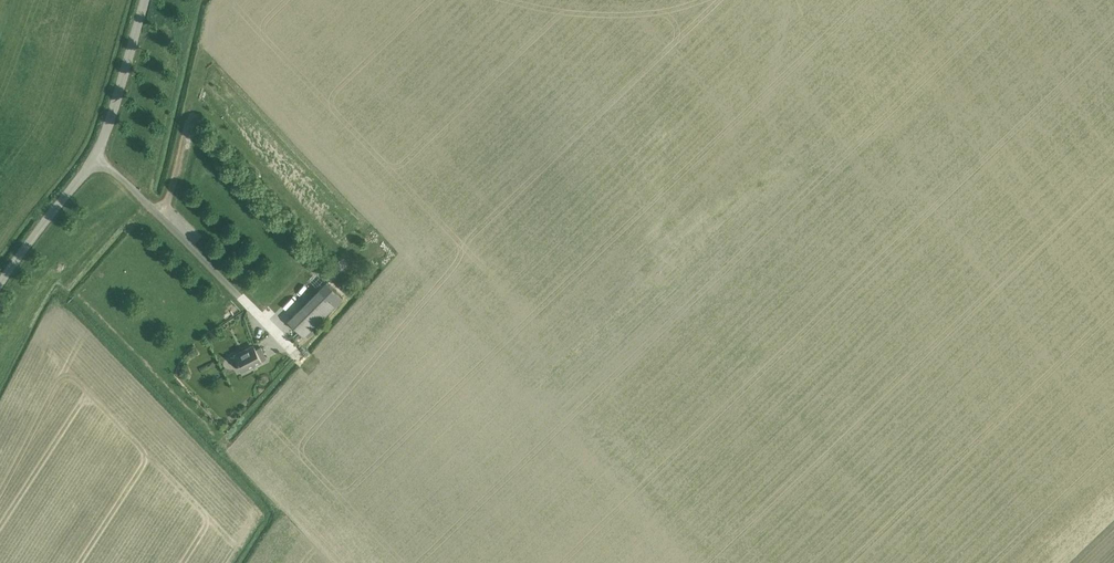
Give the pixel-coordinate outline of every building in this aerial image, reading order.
[(307,267),(314,274),(322,267),(314,260),(307,267)] [(288,321),(304,337),(343,297),(327,282),(288,321)] [(297,309),(306,300),(302,297),(293,306),(297,309)] [(262,361),(266,359),(260,347),(256,349),(255,348),(250,350),(248,348),(234,355),(235,356),(231,358),(236,366),(239,364),(242,371),(251,366),(255,368),(256,364),(262,361)]
